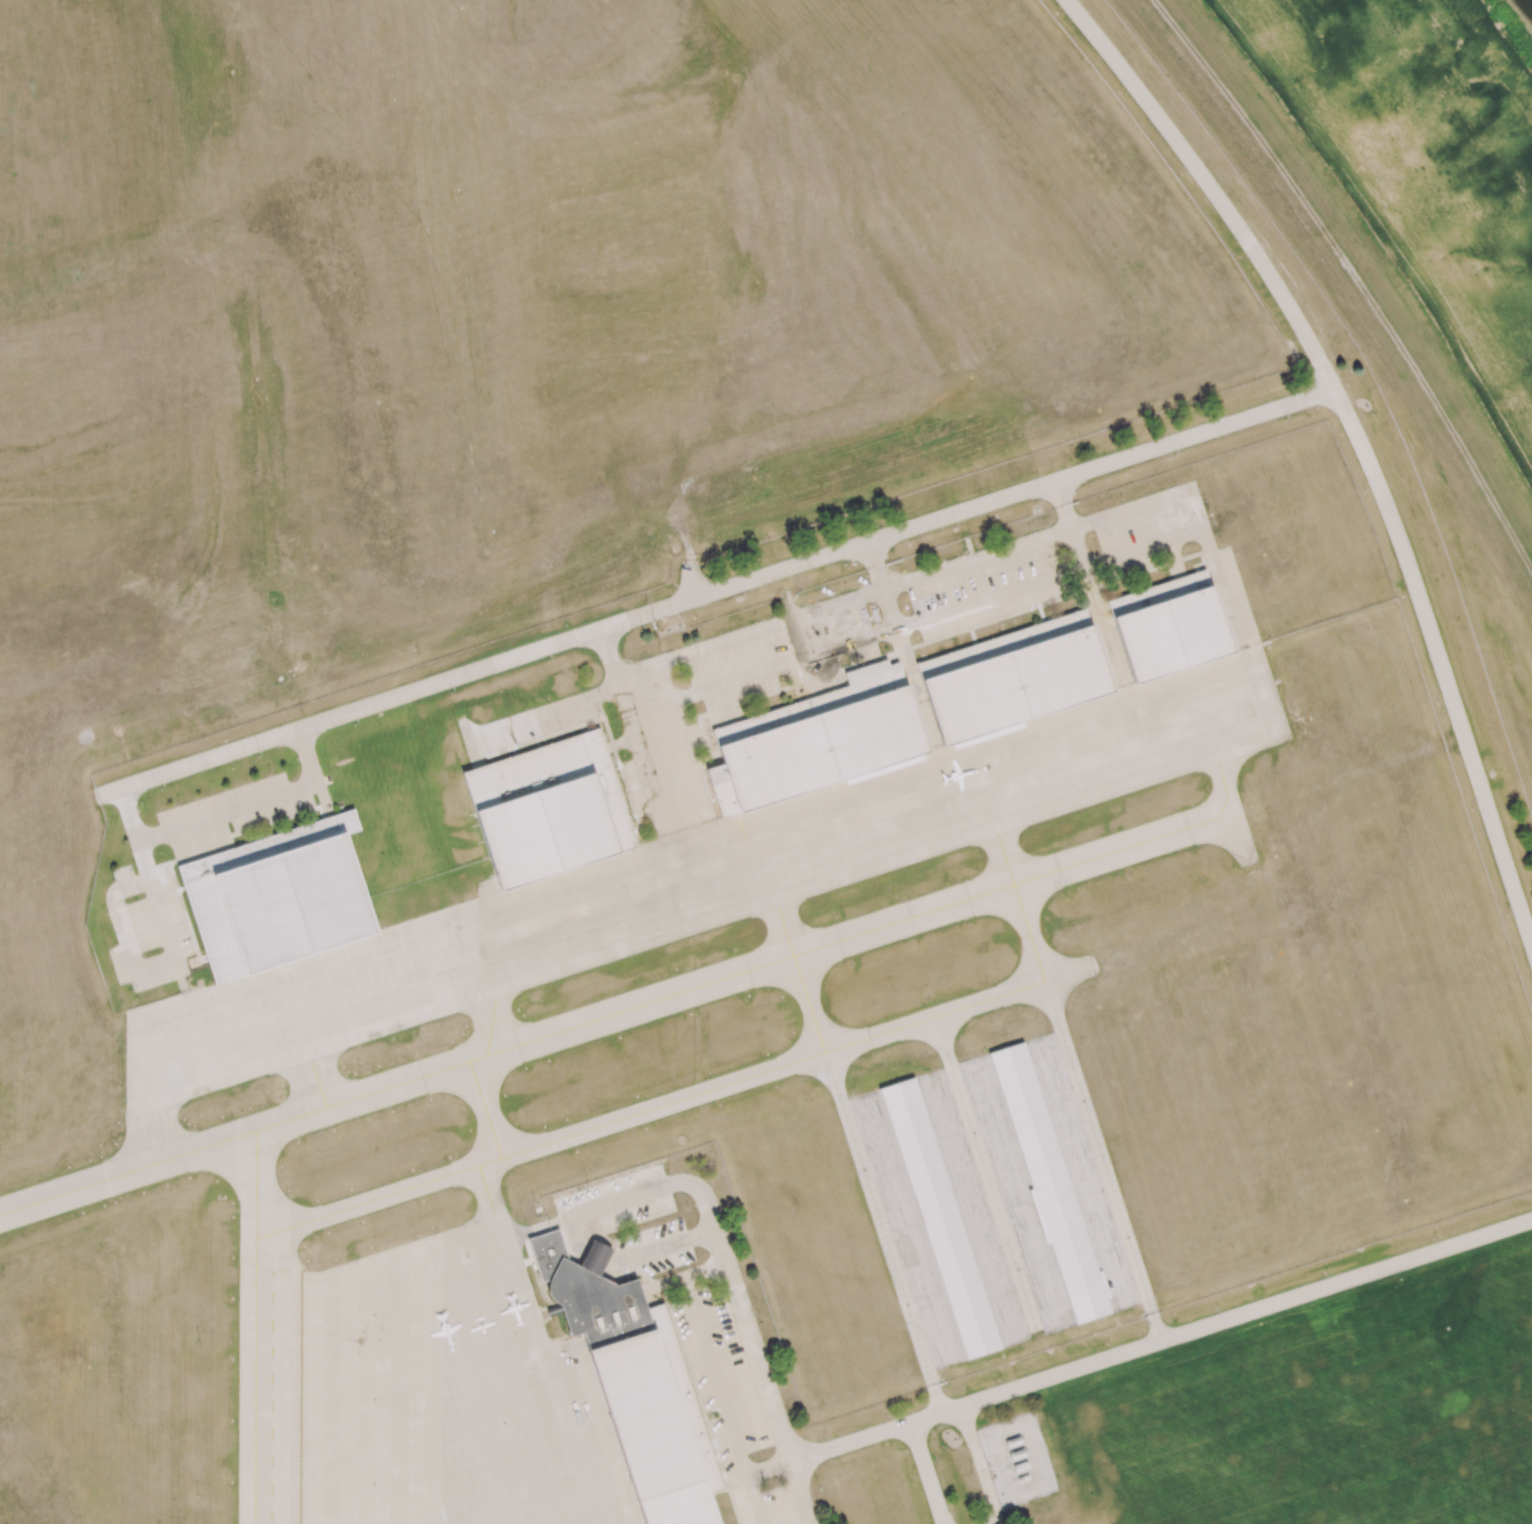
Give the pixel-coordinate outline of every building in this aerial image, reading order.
[(1134,686),(1107,603),(1204,571),(1230,651),(1231,654),(1134,686)] [(941,748),(914,664),(1084,608),(1112,692),(941,748)] [(739,813),(722,818),(720,813),(705,769),(722,763),(712,731),(851,686),(847,672),(887,659),(889,663),(896,661),(926,753),(739,813)] [(499,890),(489,858),(461,772),(473,768),(486,764),(596,728),(632,841),(634,846),(499,890)] [(214,982),(210,969),(177,866),(236,847),(353,809),(360,829),(343,834),(364,898),(374,930),(214,982)] [(988,1054),(1075,1321),(1109,1310),(1022,1043),(988,1054)] [(881,1091),(968,1358),(1002,1347),(915,1080),(881,1091)] [(707,1494),(716,1523),(643,1523),(583,1341),(581,1333),(570,1336),(562,1312),(549,1317),(546,1308),(559,1304),(556,1303),(553,1300),(549,1295),(547,1288),(548,1280),(561,1256),(579,1268),(593,1239),(611,1249),(597,1276),(615,1286),(635,1278),(645,1308),(662,1303),(722,1489),(707,1494)]
